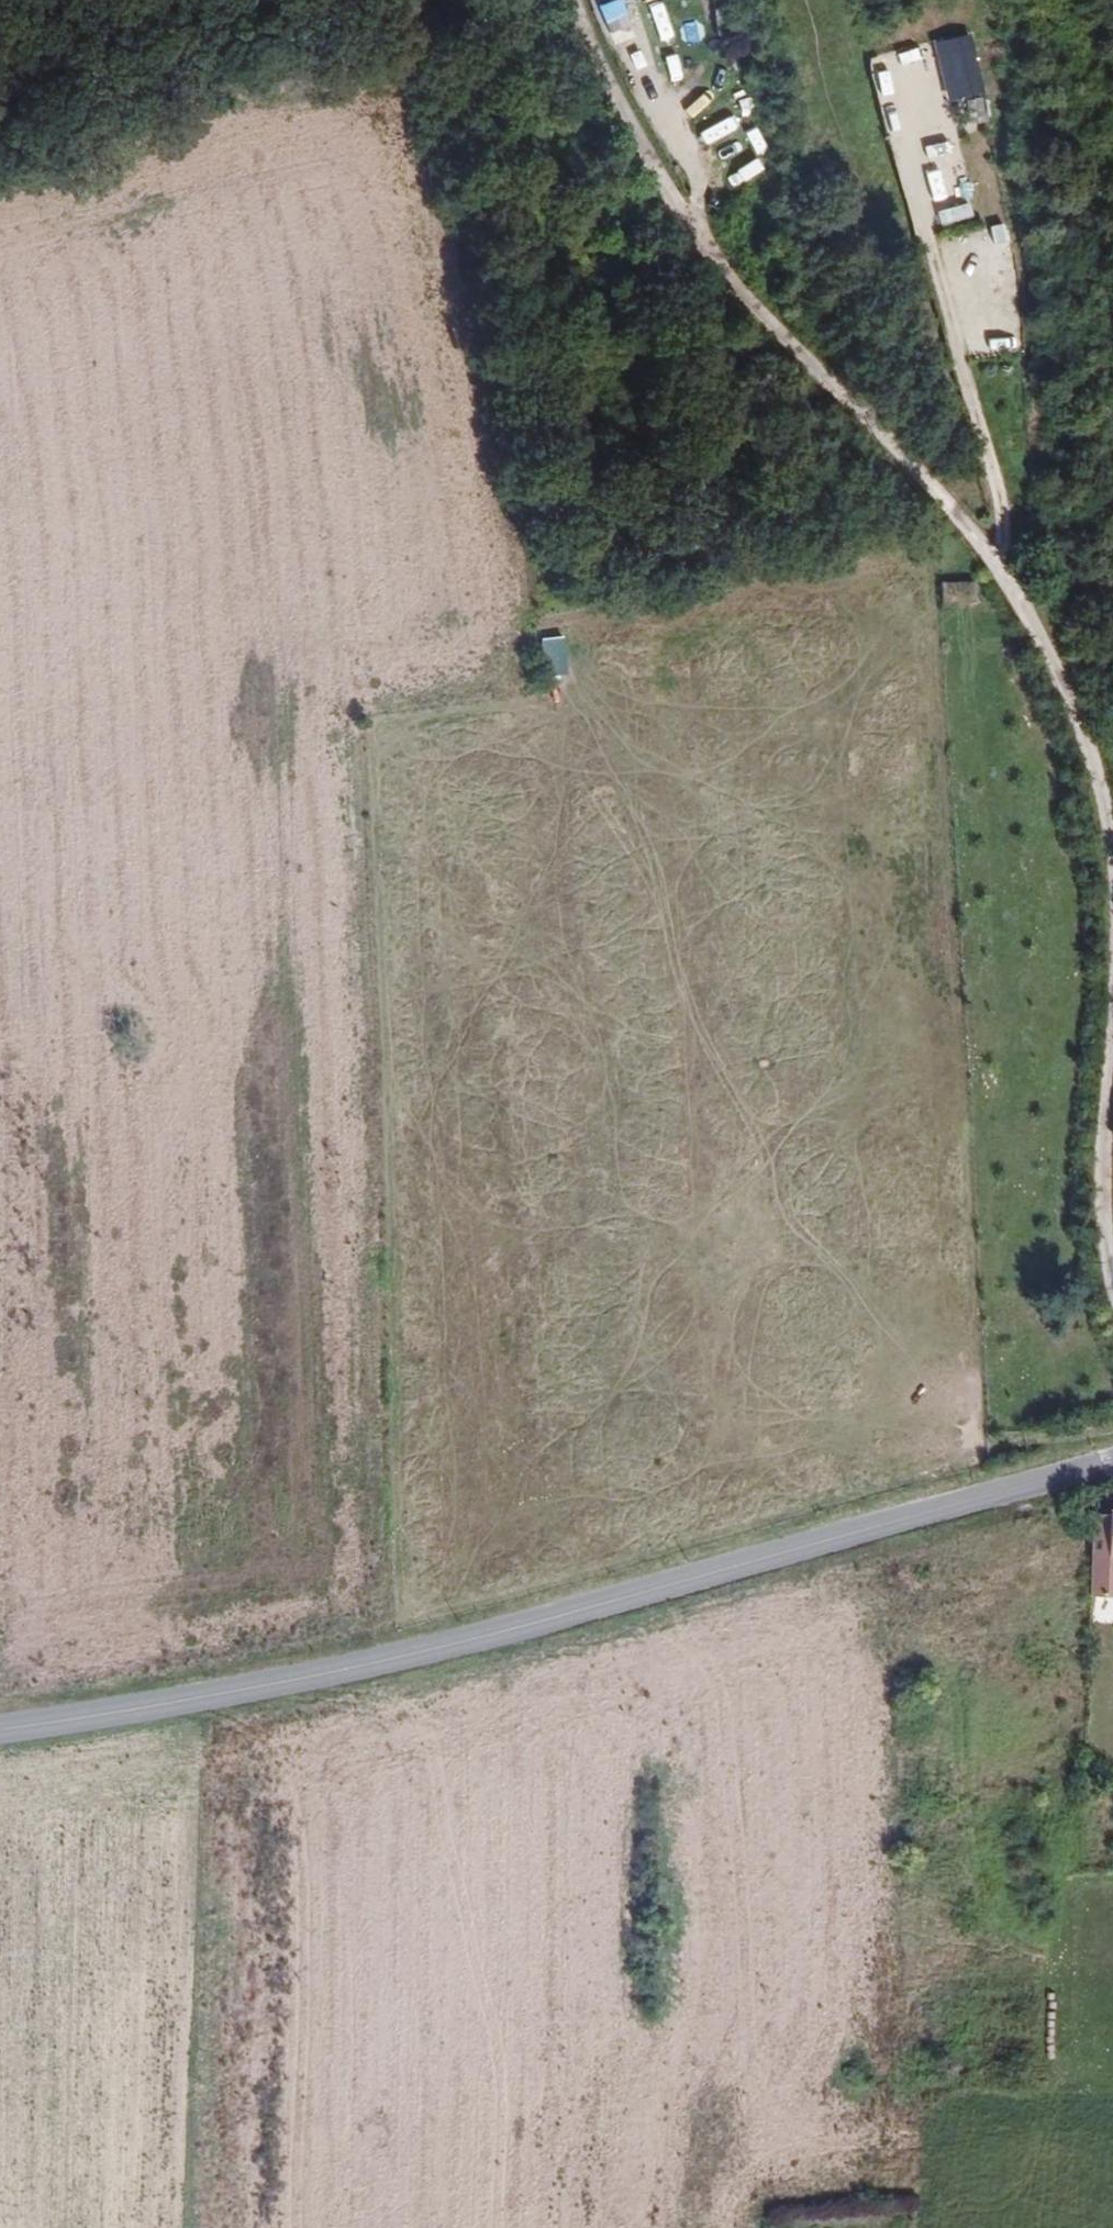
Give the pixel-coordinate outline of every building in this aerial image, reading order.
[(620,0),(597,10),(608,36),(631,27),(620,0)] [(947,107),(984,99),(970,36),(933,44),(947,107)] [(973,585),(940,586),(941,608),(974,608),(973,585)] [(541,634),(543,673),(566,671),(564,633),(541,634)] [(1098,1517),(1095,1595),(1112,1595),(1112,1517),(1098,1517)]
